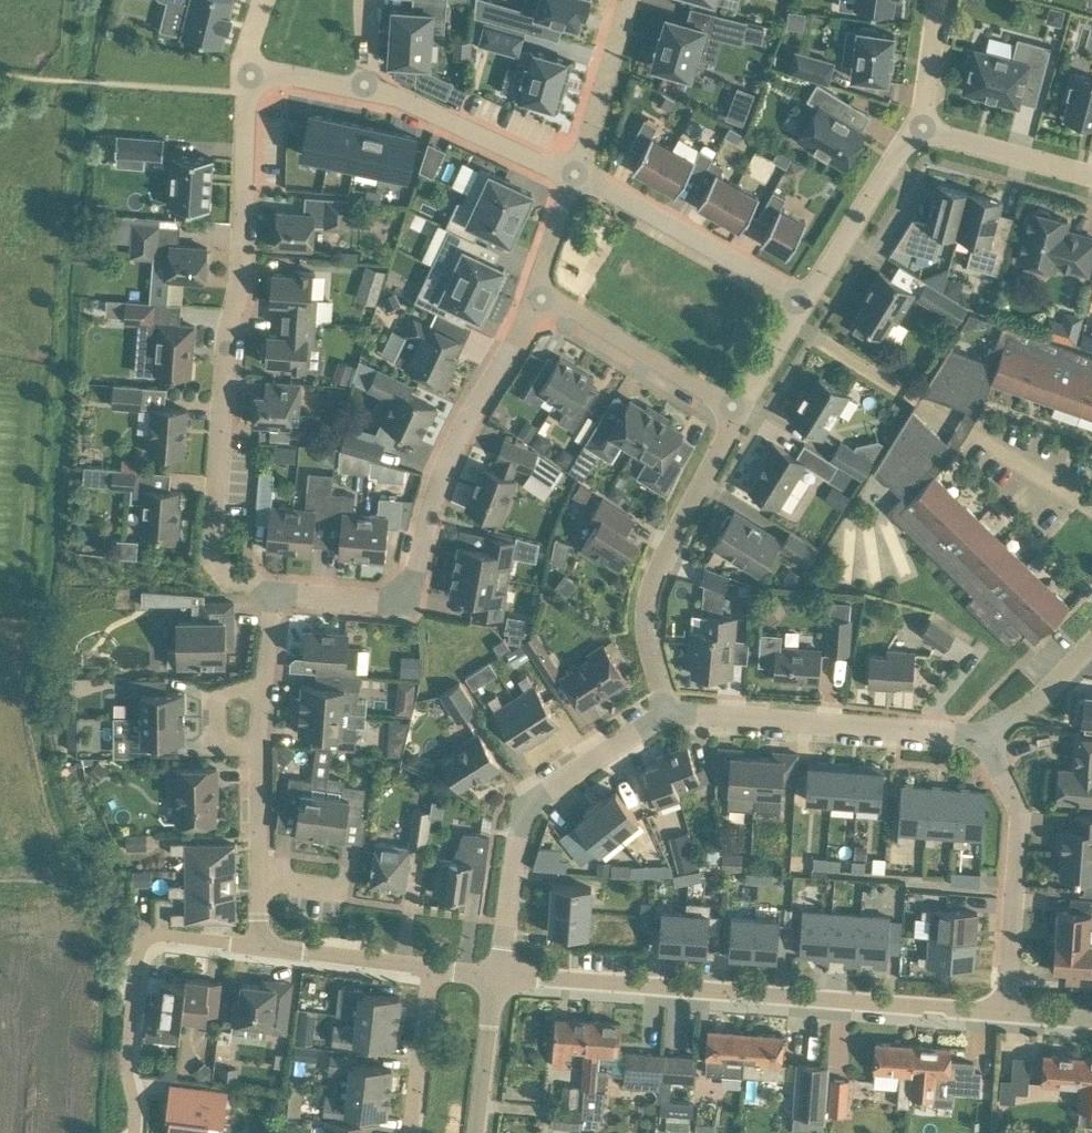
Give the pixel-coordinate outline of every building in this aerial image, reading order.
[(222,43),(226,27),(228,28),(232,14),(230,13),(233,0),(171,0),(182,3),(175,31),(183,33),(182,33),(222,43)] [(393,7),(392,22),(391,22),(390,34),(431,37),(433,15),(445,15),(446,0),(414,0),(413,9),(393,7)] [(471,12),(491,18),(497,0),(475,0),(471,12)] [(517,26),(559,38),(564,20),(578,24),(582,12),(585,13),(589,0),(539,0),(536,11),(522,7),(517,26)] [(838,5),(857,8),(858,4),(892,10),(894,0),(838,0),(838,5)] [(789,8),(786,24),(804,27),(806,10),(789,8)] [(717,13),(716,12),(711,33),(741,39),(742,36),(762,41),(765,27),(745,22),(746,19),(745,19),(745,18),(717,11),(717,13)] [(690,74),(704,26),(667,15),(662,33),(661,32),(657,45),(658,46),(653,63),(690,74)] [(524,31),(486,20),(480,42),(504,49),(518,53),(520,44),(524,31)] [(894,50),(892,50),(895,33),(877,30),(878,26),(862,24),(861,28),(858,27),(858,28),(847,26),(842,61),(853,63),(851,74),(888,79),(890,62),(892,62),(894,50)] [(391,45),(390,60),(417,62),(415,82),(447,96),(454,80),(429,69),(431,37),(390,34),(389,45),(391,45)] [(964,89),(1018,103),(1025,75),(1041,79),(1051,44),(1018,36),(1012,57),(975,47),(974,52),(969,50),(965,65),(970,66),(964,89)] [(508,63),(501,88),(517,93),(517,95),(558,106),(564,85),(567,86),(567,85),(565,84),(567,76),(569,77),(570,76),(567,75),(572,59),(530,47),(524,68),(508,63)] [(790,69),(828,80),(834,60),(796,48),(790,69)] [(1087,117),(1091,118),(1091,76),(1090,75),(1089,77),(1091,77),(1090,80),(1071,75),(1064,97),(1069,98),(1064,115),(1086,121),(1087,117)] [(850,101),(818,81),(807,97),(819,104),(799,136),(844,164),(865,131),(840,116),(850,101)] [(726,115),(726,116),(743,122),(744,121),(755,91),(738,84),(726,115)] [(663,92),(657,101),(671,108),(676,99),(663,92)] [(337,117),(311,112),(302,152),(329,157),(337,117)] [(633,166),(655,179),(673,146),(652,134),(658,123),(645,116),(630,143),(642,150),(633,166)] [(363,123),(337,117),(329,157),(355,163),(363,123)] [(302,123),(290,120),(288,126),(288,129),(300,132),(302,123)] [(389,128),(363,123),(355,163),(381,169),(389,128)] [(744,132),(730,124),(726,133),(739,140),(744,132)] [(416,134),(389,128),(381,169),(408,174),(416,134)] [(118,133),(116,152),(163,156),(164,136),(118,133)] [(655,179),(676,191),(685,175),(698,182),(713,154),(680,134),(673,146),(655,179)] [(434,175),(446,148),(429,140),(420,168),(434,175)] [(773,158),(786,165),(792,156),(778,148),(773,158)] [(174,153),(170,204),(209,207),(213,156),(174,153)] [(505,176),(481,164),(468,192),(525,218),(532,203),(528,201),(533,191),(504,178),(505,176)] [(697,202),(719,215),(737,182),(716,170),(707,185),(703,183),(702,184),(706,186),(697,202)] [(750,211),(753,213),(754,212),(750,209),(758,194),(737,182),(719,215),(741,227),(750,211)] [(941,229),(958,233),(970,191),(938,182),(928,220),(913,216),(895,245),(934,256),(941,229)] [(367,186),(366,197),(373,198),(374,187),(367,186)] [(374,187),(373,198),(381,199),(382,188),(374,187)] [(753,213),(770,222),(761,239),(787,253),(805,220),(780,206),(786,195),(773,188),(758,214),(754,212),(753,213)] [(958,233),(973,237),(967,262),(999,271),(1014,215),(998,210),(1001,199),(970,191),(958,233)] [(446,226),(449,227),(475,239),(480,227),(509,241),(515,229),(519,231),(525,218),(468,192),(463,202),(458,199),(446,226)] [(326,213),(278,209),(275,243),(312,246),(314,224),(326,225),(350,227),(352,198),(328,196),(326,213)] [(1054,267),(1056,263),(1088,271),(1091,255),(1091,235),(1065,228),(1068,217),(1051,213),(1048,209),(1040,206),(1036,209),(1031,207),(1030,212),(1026,214),(1024,223),(1025,227),(1018,258),(1054,267)] [(109,212),(107,236),(133,238),(132,253),(169,256),(167,276),(205,279),(208,245),(179,243),(157,242),(159,223),(159,216),(109,212)] [(431,263),(496,293),(505,273),(501,271),(504,265),(479,252),(483,243),(475,239),(449,227),(442,243),(451,247),(442,267),(431,263)] [(367,263),(356,296),(375,302),(386,269),(367,263)] [(496,293),(431,263),(431,264),(441,269),(432,288),(422,283),(415,299),(447,314),(452,302),(480,315),(483,309),(487,311),(496,293)] [(281,301),(280,317),(315,320),(317,296),(311,296),(313,269),(293,268),(293,273),(273,271),(273,275),(269,275),(268,287),(272,287),(271,300),(281,301)] [(860,319),(854,328),(875,341),(881,332),(882,333),(893,316),(897,318),(914,290),(880,269),(863,297),(866,299),(856,317),(860,319)] [(968,305),(927,280),(917,296),(957,322),(968,305)] [(107,297),(106,313),(125,314),(126,299),(107,297)] [(125,314),(124,320),(139,321),(154,322),(154,321),(155,301),(126,299),(125,314)] [(1083,314),(1065,310),(1063,320),(1048,316),(1044,336),(1076,343),(1083,314)] [(962,325),(964,327),(976,325),(988,328),(991,318),(970,311),(962,325)] [(280,317),(278,333),(269,332),(268,345),(264,345),(263,357),(267,357),(266,361),(286,363),(286,368),(306,369),(308,342),(314,343),(315,320),(280,317)] [(450,361),(461,337),(427,321),(427,322),(415,317),(394,360),(444,383),(454,363),(450,361)] [(139,321),(137,353),(156,355),(155,372),(190,374),(194,323),(172,322),(159,321),(154,321),(154,322),(139,321)] [(992,378),(991,380),(1091,415),(1091,354),(1003,323),(995,346),(991,345),(991,343),(989,343),(986,360),(983,375),(992,378)] [(980,384),(983,375),(986,360),(949,347),(922,390),(969,407),(980,384)] [(545,394),(556,400),(577,365),(560,354),(556,362),(547,357),(523,396),(538,405),(545,394)] [(556,400),(566,406),(559,418),(574,427),(598,388),(590,383),(595,376),(577,365),(556,400)] [(379,366),(369,386),(392,396),(381,419),(375,432),(373,436),(385,440),(384,444),(391,446),(399,428),(419,437),(434,404),(409,392),(414,382),(379,366)] [(801,398),(790,415),(822,435),(848,392),(820,375),(804,400),(801,398)] [(256,399),(254,422),(291,424),(292,408),(299,409),(301,381),(267,378),(265,399),(256,399)] [(113,404),(141,406),(143,384),(114,382),(113,404)] [(624,439),(636,447),(659,410),(647,403),(645,407),(631,398),(616,421),(602,413),(585,442),(612,459),(624,439)] [(188,407),(166,406),(153,405),(149,451),(184,453),(188,407)] [(873,469),(874,470),(875,468),(900,492),(902,491),(904,492),(888,509),(974,593),(966,602),(1011,646),(1025,631),(1035,641),(1069,605),(934,473),(933,475),(926,468),(937,456),(947,442),(911,407),(873,469)] [(636,447),(649,454),(636,474),(667,493),(682,462),(668,453),(683,430),(668,421),(670,417),(659,410),(636,447)] [(346,428),(340,448),(352,451),(379,459),(384,444),(385,440),(373,436),(346,428)] [(483,464),(467,506),(487,514),(500,519),(516,477),(511,475),(516,463),(531,468),(530,470),(554,486),(558,480),(564,469),(565,468),(538,450),(537,451),(527,447),(525,446),(514,442),(504,438),(497,456),(502,458),(497,470),(483,464)] [(831,456),(862,476),(873,459),(841,440),(831,456)] [(838,462),(805,441),(796,455),(774,441),(762,459),(765,461),(750,487),(779,505),(806,462),(829,477),(838,462)] [(340,448),(339,468),(351,469),(352,451),(340,448)] [(148,486),(149,469),(114,466),(113,484),(132,486),(131,499),(147,500),(144,536),(158,537),(158,532),(178,534),(180,514),(177,514),(178,489),(148,486)] [(290,549),(313,551),(316,518),(329,520),(331,490),(332,471),(308,468),(306,507),(294,506),(290,549)] [(258,494),(271,495),(273,471),(260,470),(258,494)] [(339,554),(362,556),(366,512),(354,511),(355,493),(331,490),(329,520),(342,521),(339,554)] [(362,556),(385,558),(388,525),(400,526),(403,497),(380,495),(378,513),(366,512),(362,556)] [(626,528),(634,516),(603,496),(591,514),(599,519),(581,547),(596,556),(598,553),(618,566),(637,536),(626,528)] [(267,547),(290,549),(294,506),(270,504),(267,547)] [(714,543),(759,571),(780,537),(735,509),(732,514),(729,512),(721,525),(724,527),(714,543)] [(819,546),(791,528),(780,545),(809,563),(819,546)] [(459,542),(455,566),(497,574),(499,564),(512,566),(517,537),(488,532),(486,547),(459,542)] [(556,536),(552,557),(564,562),(571,541),(556,536)] [(117,554),(137,555),(138,538),(118,537),(117,554)] [(706,565),(700,581),(710,585),(709,612),(723,614),(724,590),(730,574),(706,565)] [(455,566),(450,593),(475,597),(473,611),(503,616),(508,589),(495,586),(497,574),(455,566)] [(565,572),(556,584),(567,593),(576,581),(565,572)] [(528,614),(533,581),(512,577),(506,611),(528,614)] [(142,603),(193,603),(193,617),(181,617),(181,648),(169,648),(169,663),(225,663),(225,633),(234,633),(234,600),(204,600),(204,593),(141,588),(142,603)] [(736,615),(723,614),(709,612),(692,611),(689,653),(693,653),(692,671),(720,673),(720,667),(733,668),(733,660),(748,661),(749,638),(735,637),(736,615)] [(828,650),(848,652),(851,617),(830,616),(828,650)] [(921,631),(945,648),(955,634),(931,617),(921,631)] [(304,655),(304,656),(318,657),(317,670),(357,673),(357,670),(366,670),(368,671),(369,648),(367,648),(358,647),(358,646),(348,645),(349,631),(310,628),(306,632),(304,655)] [(774,677),(819,680),(821,648),(782,645),(783,632),(762,630),(760,663),(775,664),(774,677)] [(510,631),(508,639),(520,641),(522,633),(510,631)] [(511,647),(504,636),(493,643),(500,654),(511,647)] [(522,642),(509,650),(517,663),(530,656),(522,642)] [(591,656),(562,675),(581,705),(607,688),(609,689),(626,678),(603,643),(589,652),(591,656)] [(913,682),(916,649),(887,647),(887,654),(870,652),(868,684),(896,686),(896,681),(913,682)] [(562,672),(547,650),(536,658),(550,680),(562,672)] [(489,659),(464,673),(470,685),(495,671),(489,659)] [(294,697),(294,707),(366,712),(367,699),(359,699),(361,673),(357,673),(317,670),(316,683),(302,682),(302,693),(301,698),(294,697)] [(526,689),(515,696),(541,736),(553,728),(552,726),(560,721),(535,684),(534,685),(526,673),(519,678),(526,689)] [(58,674),(51,690),(64,696),(71,680),(58,674)] [(129,715),(125,715),(185,715),(185,690),(160,690),(160,677),(167,677),(167,676),(129,676),(129,715)] [(441,693),(458,719),(477,706),(460,680),(441,693)] [(541,736),(515,696),(504,704),(496,692),(488,698),(496,709),(495,709),(519,747),(527,743),(528,744),(541,736)] [(1085,720),(1084,729),(1091,730),(1091,693),(1085,692),(1085,698),(1080,697),(1079,714),(1083,714),(1082,720),(1085,720)] [(294,707),(293,715),(300,715),(299,731),(312,732),(312,745),(356,748),(358,722),(365,722),(366,712),(294,707)] [(125,715),(125,730),(129,730),(129,753),(161,753),(161,739),(185,739),(185,715),(125,715)] [(455,747),(458,752),(444,761),(460,786),(473,776),(477,781),(500,766),(479,732),(455,747)] [(68,734),(68,747),(80,747),(80,734),(68,734)] [(1076,734),(1073,767),(1060,766),(1058,797),(1091,799),(1091,736),(1076,734)] [(688,743),(665,751),(680,794),(679,789),(708,778),(703,765),(696,768),(688,743)] [(727,805),(755,807),(758,755),(733,753),(733,747),(718,745),(716,775),(729,776),(727,805)] [(755,807),(780,809),(782,781),(796,782),(798,751),(784,750),(783,757),(758,755),(755,807)] [(680,794),(665,751),(657,754),(660,761),(645,766),(653,787),(645,790),(651,804),(680,794)] [(806,797),(832,799),(834,761),(818,760),(818,764),(809,763),(806,797)] [(832,799),(856,801),(859,762),(858,767),(850,766),(850,762),(834,761),(832,799)] [(856,801),(882,803),(884,769),(874,768),(875,763),(859,762),(856,801)] [(171,766),(171,787),(177,787),(177,821),(215,820),(215,786),(217,786),(217,766),(171,766)] [(296,831),(320,835),(329,773),(315,771),(315,778),(290,775),(286,806),(299,808),(296,831)] [(320,835),(344,838),(348,815),(362,817),(366,786),(342,783),(344,775),(329,773),(320,835)] [(908,830),(927,831),(930,786),(902,783),(897,841),(908,842),(908,830)] [(937,833),(955,835),(958,788),(930,786),(927,831),(928,831),(927,842),(936,843),(937,833)] [(955,835),(954,844),(963,845),(964,835),(983,836),(987,790),(958,788),(955,835)] [(602,795),(594,802),(619,833),(639,818),(617,789),(605,799),(602,795)] [(619,833),(594,802),(585,809),(588,812),(577,821),(599,849),(619,833)] [(409,840),(427,843),(431,809),(415,807),(409,840)] [(1072,812),(1071,827),(1064,827),(1061,873),(1085,875),(1084,891),(1091,892),(1091,813),(1072,812)] [(577,821),(561,834),(582,862),(599,849),(577,821)] [(486,863),(491,833),(466,829),(452,857),(439,855),(434,890),(467,895),(472,861),(486,863)] [(690,830),(671,832),(674,866),(693,864),(690,830)] [(187,850),(187,868),(236,868),(236,842),(187,842),(187,839),(172,839),(172,850),(187,850)] [(371,881),(406,886),(412,845),(376,840),(371,881)] [(557,865),(557,846),(534,846),(534,865),(557,865)] [(701,854),(701,866),(720,866),(720,849),(709,849),(709,854),(701,854)] [(722,866),(742,867),(743,851),(723,850),(722,866)] [(813,864),(827,865),(827,856),(814,855),(813,864)] [(827,865),(839,866),(840,857),(827,856),(827,865)] [(852,867),(865,868),(866,859),(852,858),(852,867)] [(672,872),(669,862),(649,863),(650,873),(672,872)] [(630,864),(630,874),(650,873),(649,863),(630,864)] [(701,876),(699,867),(686,870),(688,879),(701,876)] [(187,891),(187,893),(236,893),(236,868),(187,868),(187,882),(180,882),(180,881),(169,881),(169,891),(187,891)] [(745,879),(758,880),(759,869),(746,868),(745,879)] [(951,881),(979,883),(980,870),(952,868),(951,881)] [(758,880),(772,881),(773,871),(759,869),(758,880)] [(688,879),(686,870),(674,872),(675,882),(688,879)] [(553,882),(551,906),(590,909),(592,885),(553,882)] [(187,893),(187,909),(172,909),(172,921),(187,921),(187,919),(236,919),(236,893),(187,893)] [(1056,937),(1090,940),(1091,926),(1091,897),(1071,896),(1070,909),(1058,908),(1056,937)] [(640,912),(650,912),(650,899),(641,899),(640,912)] [(686,912),(683,949),(707,951),(709,930),(710,914),(711,906),(711,901),(687,899),(687,900),(687,904),(686,912)] [(551,906),(550,931),(588,933),(590,909),(551,906)] [(932,916),(930,935),(972,939),(973,929),(976,929),(978,911),(922,907),(922,915),(932,916)] [(829,960),(829,955),(832,911),(803,908),(800,952),(821,954),(821,960),(829,960)] [(662,910),(659,948),(683,949),(686,912),(662,910)] [(857,963),(858,957),(861,913),(832,911),(829,955),(850,956),(850,962),(857,963)] [(640,925),(649,926),(650,912),(640,912),(640,925)] [(858,957),(879,958),(878,964),(887,964),(889,939),(901,940),(902,919),(890,918),(891,915),(861,913),(858,957)] [(729,953),(753,955),(756,917),(732,915),(729,953)] [(756,917),(753,955),(777,956),(780,919),(756,917)] [(930,935),(929,955),(919,954),(917,977),(926,977),(927,964),(974,967),(975,949),(971,949),(972,939),(930,935)] [(1054,966),(1068,967),(1067,981),(1091,982),(1091,953),(1089,953),(1090,940),(1056,937),(1054,966)] [(181,1016),(207,1019),(208,1012),(218,1013),(221,980),(186,976),(186,980),(181,1016)] [(156,1035),(179,1037),(181,1016),(186,980),(162,977),(161,990),(148,989),(143,1025),(157,1027),(156,1035)] [(267,1028),(286,1031),(292,982),(269,979),(269,984),(243,981),(241,997),(236,996),(233,1018),(268,1023),(267,1028)] [(340,983),(337,1011),(355,1014),(398,1019),(404,1020),(406,1001),(400,1000),(401,995),(395,994),(365,991),(365,988),(366,986),(363,986),(353,985),(340,983)] [(298,1009),(297,1040),(313,1040),(314,1010),(298,1009)] [(335,1023),(333,1040),(346,1042),(347,1037),(359,1038),(373,1040),(395,1043),(398,1019),(355,1014),(353,1025),(335,1023)] [(556,1016),(553,1063),(565,1064),(566,1048),(584,1049),(583,1059),(586,1060),(586,1049),(589,1018),(556,1016)] [(582,1087),(580,1123),(597,1124),(597,1115),(603,1116),(604,1093),(597,1092),(599,1071),(600,1050),(619,1052),(621,1021),(589,1018),(586,1049),(586,1060),(583,1059),(582,1076),(596,1077),(595,1088),(582,1087)] [(707,1071),(743,1073),(746,1030),(708,1027),(706,1057),(708,1057),(707,1071)] [(743,1073),(783,1076),(784,1061),(782,1061),(784,1033),(746,1030),(743,1073)] [(876,1040),(874,1069),(900,1071),(898,1102),(909,1103),(910,1094),(911,1079),(914,1043),(876,1040)] [(317,1059),(318,1046),(295,1043),(294,1056),(317,1059)] [(911,1079),(910,1094),(934,1096),(935,1097),(937,1074),(954,1075),(954,1088),(966,1089),(979,1090),(981,1070),(973,1069),(974,1060),(959,1059),(950,1059),(951,1045),(914,1043),(911,1079)] [(648,1086),(660,1086),(662,1053),(626,1050),(623,1084),(648,1086)] [(332,1052),(330,1070),(337,1071),(336,1083),(347,1084),(352,1085),(389,1089),(395,1090),(396,1078),(391,1077),(392,1065),(344,1060),(345,1054),(332,1052)] [(1042,1081),(1079,1084),(1081,1055),(1044,1052),(1042,1081)] [(660,1111),(693,1114),(694,1101),(669,1099),(671,1078),(696,1080),(698,1056),(662,1053),(660,1086),(659,1098),(661,1098),(660,1111)] [(1091,1107),(1091,1056),(1081,1055),(1079,1084),(1079,1094),(1077,1106),(1091,1107)] [(1012,1077),(998,1077),(998,1096),(1027,1095),(1026,1056),(1011,1056),(1012,1077)] [(793,1125),(823,1128),(828,1065),(797,1062),(793,1125)] [(582,1076),(582,1085),(582,1087),(595,1088),(596,1077),(582,1076)] [(827,1111),(846,1113),(848,1078),(830,1077),(827,1111)] [(324,1110),(324,1113),(349,1116),(368,1118),(373,1119),(374,1112),(386,1113),(389,1089),(352,1085),(347,1084),(336,1083),(335,1094),(326,1093),(324,1110)] [(552,1103),(551,1123),(580,1125),(580,1123),(582,1087),(582,1085),(564,1083),(562,1104),(552,1103)] [(167,1112),(171,1113),(168,1132),(190,1132),(190,1131),(208,1132),(210,1117),(225,1119),(228,1089),(203,1086),(201,1100),(168,1097),(167,1112)] [(359,1124),(327,1120),(325,1132),(357,1132),(359,1124)]
